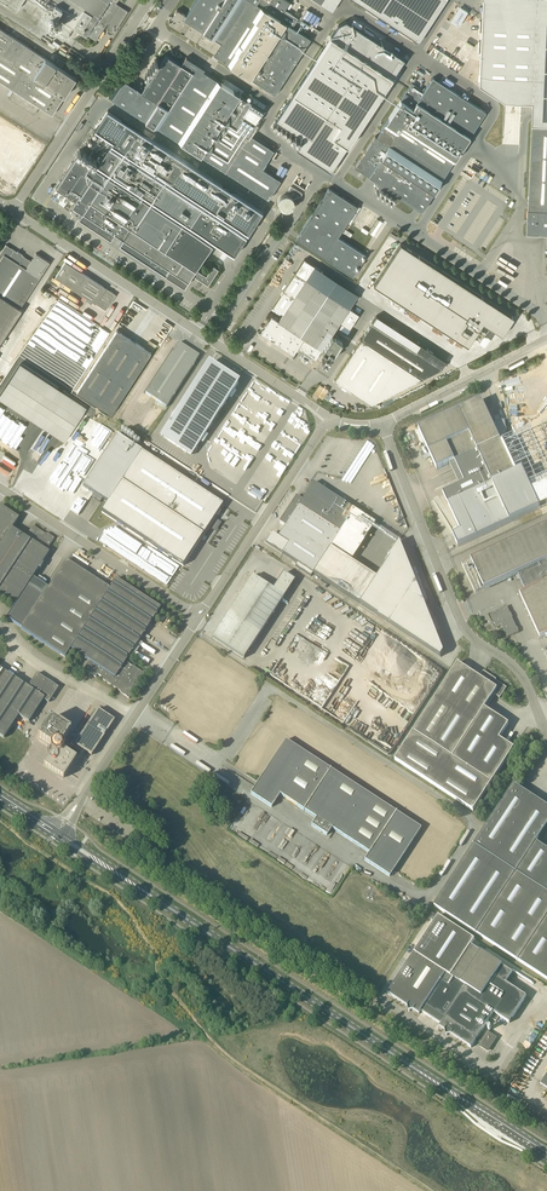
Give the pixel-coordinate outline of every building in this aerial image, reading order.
[(16,10),(23,0),(1,0),(16,10)] [(71,32),(73,28),(85,35),(86,36),(87,35),(96,41),(107,24),(108,24),(107,31),(110,32),(114,31),(114,28),(117,29),(128,11),(116,3),(118,0),(31,0),(48,11),(42,19),(48,22),(53,14),(65,22),(62,26),(63,27),(59,32),(67,37),(71,32)] [(186,15),(177,9),(174,15),(171,15),(172,17),(171,19),(169,20),(169,21),(168,23),(213,52),(215,53),(213,55),(275,94),(311,39),(292,27),(298,18),(285,10),(290,3),(286,0),(196,0),(186,15)] [(332,11),(339,0),(315,0),(332,11)] [(419,42),(447,0),(355,0),(419,42)] [(532,124),(528,209),(527,233),(546,234),(546,0),(483,0),(479,90),(504,106),(533,107),(532,124)] [(457,5),(449,17),(452,19),(460,7),(457,5)] [(461,7),(451,22),(458,26),(468,12),(461,7)] [(354,136),(404,59),(343,18),(286,105),(276,120),(304,139),(298,149),(331,171),(338,160),(349,144),(354,136),(355,136),(354,136)] [(73,83),(76,78),(0,28),(0,81),(14,90),(9,98),(34,114),(39,106),(52,114),(73,83)] [(274,150),(249,134),(264,111),(203,72),(205,69),(186,57),(181,64),(165,54),(142,91),(123,79),(111,98),(268,199),(280,180),(262,169),(274,150)] [(65,62),(59,58),(56,63),(62,68),(65,62)] [(355,167),(393,192),(422,210),(486,112),(433,77),(421,96),(418,94),(421,89),(412,83),(377,137),(375,136),(355,167)] [(81,81),(76,78),(73,83),(77,86),(81,81)] [(76,155),(56,187),(76,200),(72,205),(83,212),(79,218),(111,239),(115,233),(124,239),(120,245),(166,274),(184,287),(188,281),(192,275),(199,279),(202,281),(208,285),(218,269),(213,266),(206,276),(196,270),(212,244),(193,231),(194,229),(234,255),(246,236),(262,210),(107,109),(95,129),(112,141),(109,146),(95,167),(76,155)] [(12,187),(38,148),(0,123),(0,180),(12,187)] [(289,190),(300,197),(302,193),(291,186),(289,190)] [(366,255),(338,237),(358,206),(329,188),(295,239),(353,276),(366,255)] [(401,243),(374,285),(380,289),(389,295),(444,330),(450,334),(468,346),(483,323),(502,335),(514,317),(401,243)] [(22,309),(20,308),(50,262),(36,253),(31,261),(18,252),(19,251),(18,251),(17,252),(6,244),(0,254),(0,259),(0,260),(0,343),(22,309)] [(116,295),(110,290),(65,261),(55,277),(106,310),(116,295)] [(272,317),(262,332),(294,353),(297,347),(316,359),(322,350),(332,356),(342,340),(332,334),(340,322),(350,329),(359,314),(295,273),(273,307),(283,314),(278,321),(272,317)] [(441,367),(416,351),(372,322),(334,379),(372,404),(441,367)] [(117,330),(77,391),(111,414),(151,353),(117,330)] [(179,343),(145,393),(166,407),(200,356),(179,343)] [(420,344),(416,351),(441,367),(446,361),(420,344)] [(0,394),(0,399),(57,436),(41,461),(48,465),(87,407),(20,363),(0,394)] [(162,436),(190,455),(237,383),(208,365),(162,436)] [(252,378),(208,454),(210,455),(212,456),(212,467),(214,467),(224,473),(225,473),(226,471),(231,473),(235,473),(244,478),(283,411),(283,416),(290,403),(290,400),(252,378)] [(418,429),(437,469),(450,463),(455,461),(465,482),(460,485),(444,492),(443,492),(448,504),(461,531),(459,532),(456,534),(453,535),(458,546),(540,508),(539,508),(546,505),(546,421),(509,439),(508,439),(507,437),(508,437),(505,420),(500,422),(496,422),(493,423),(482,400),(481,400),(468,406),(418,429)] [(117,435),(83,486),(94,493),(98,496),(99,497),(103,499),(108,503),(142,451),(117,435)] [(400,541),(376,578),(351,561),(375,523),(349,506),(313,483),(305,495),(303,493),(299,498),(296,496),(279,523),(285,526),(278,537),(289,543),(282,553),(359,604),(440,657),(444,652),(400,541)] [(19,534),(12,530),(19,518),(0,506),(0,594),(15,604),(16,604),(34,578),(33,578),(39,568),(40,569),(43,564),(42,564),(49,553),(46,551),(55,538),(49,535),(48,536),(33,526),(25,538),(19,534)] [(462,564),(475,593),(518,574),(525,591),(520,593),(540,637),(546,635),(546,638),(546,525),(462,564)] [(123,545),(125,540),(111,533),(108,538),(123,545)] [(122,694),(129,699),(145,674),(125,661),(160,608),(116,580),(111,589),(110,588),(66,560),(48,588),(34,578),(16,604),(15,604),(6,618),(22,628),(22,629),(65,658),(71,649),(90,661),(84,670),(96,678),(98,675),(101,677),(100,678),(123,693),(122,694)] [(244,659),(294,581),(284,574),(273,590),(253,577),(213,638),(244,659)] [(505,608),(491,615),(493,620),(493,621),(494,623),(495,624),(496,626),(499,625),(500,627),(502,626),(507,638),(519,632),(518,631),(519,630),(518,628),(517,628),(507,606),(504,607),(505,608)] [(458,663),(395,760),(473,811),(514,748),(499,739),(509,724),(485,708),(494,694),(495,695),(500,698),(507,688),(493,679),(494,678),(492,676),(491,676),(487,673),(486,672),(486,673),(484,671),(483,672),(480,677),(458,663)] [(15,679),(0,669),(0,702),(15,679)] [(0,702),(0,736),(4,739),(19,716),(29,722),(35,713),(44,700),(46,701),(49,703),(59,688),(53,685),(52,684),(48,681),(47,681),(38,674),(37,674),(28,687),(23,684),(19,682),(15,679),(0,702)] [(64,779),(72,766),(74,767),(84,752),(92,757),(115,721),(98,709),(79,737),(70,732),(71,731),(51,718),(38,738),(51,746),(50,747),(51,753),(52,753),(43,766),(64,779)] [(285,740),(251,794),(272,807),(280,795),(316,818),(311,826),(327,836),(332,829),(369,853),(364,860),(390,877),(421,829),(396,813),(397,812),(396,812),(331,770),(331,769),(330,769),(285,740)] [(520,788),(514,784),(434,906),(546,980),(546,849),(536,842),(546,825),(546,806),(520,788)] [(421,1011),(441,1025),(440,1027),(445,1030),(445,1031),(446,1036),(451,1035),(471,1048),(491,1018),(496,1022),(499,1017),(509,1023),(527,997),(506,983),(513,973),(502,966),(503,966),(471,945),(450,976),(446,973),(414,953),(388,994),(391,996),(408,1006),(408,1007),(409,1012),(414,1011),(419,1014),(421,1011)] [(480,1041),(478,1045),(488,1051),(497,1037),(487,1030),(480,1041)]
